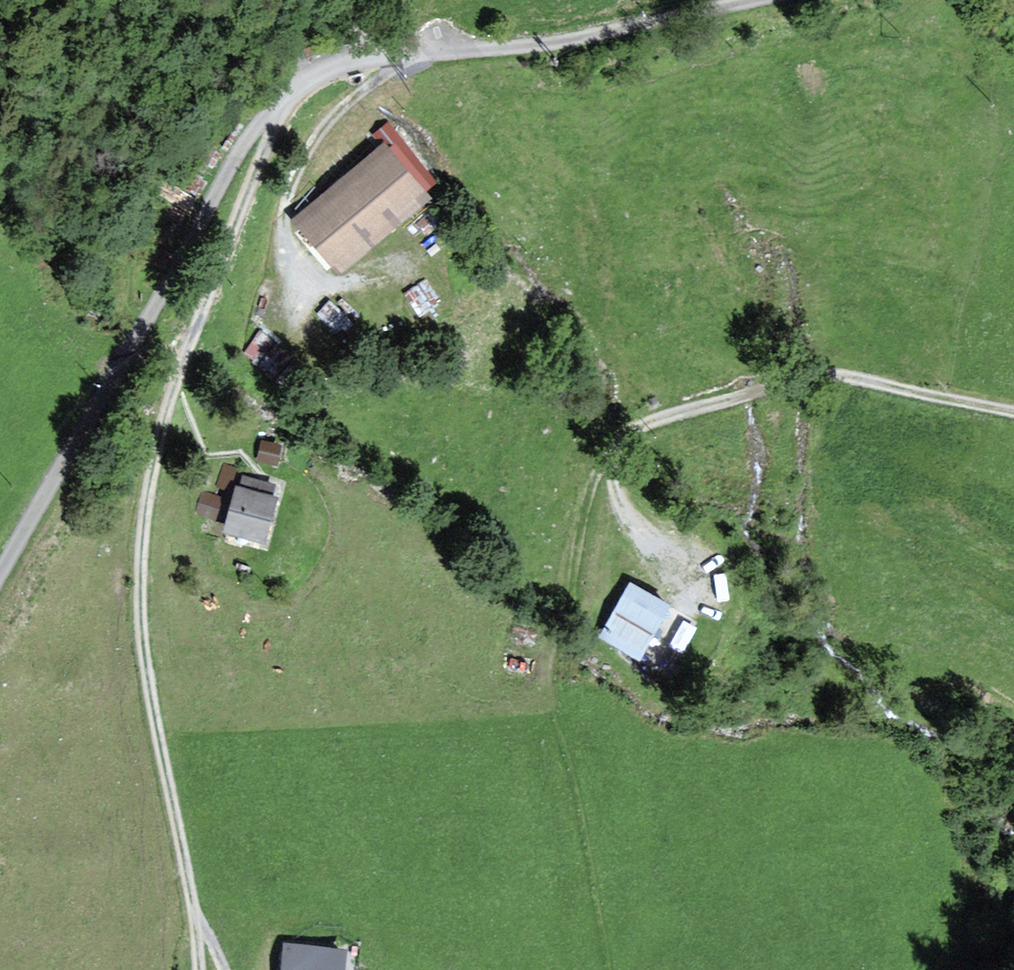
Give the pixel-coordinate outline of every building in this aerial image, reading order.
[(385,146),(298,216),(341,269),(429,198),(420,187),(430,179),(387,126),(376,135),(385,146)] [(280,445),(262,442),(258,461),(276,464),(280,445)] [(276,484),(242,474),(239,485),(236,485),(223,531),(264,542),(277,496),(273,495),(276,484)] [(228,499),(203,493),(197,514),(223,520),(228,499)] [(667,604),(630,583),(600,635),(638,656),(667,604)] [(287,948),(285,969),(341,969),(342,953),(287,948)]
